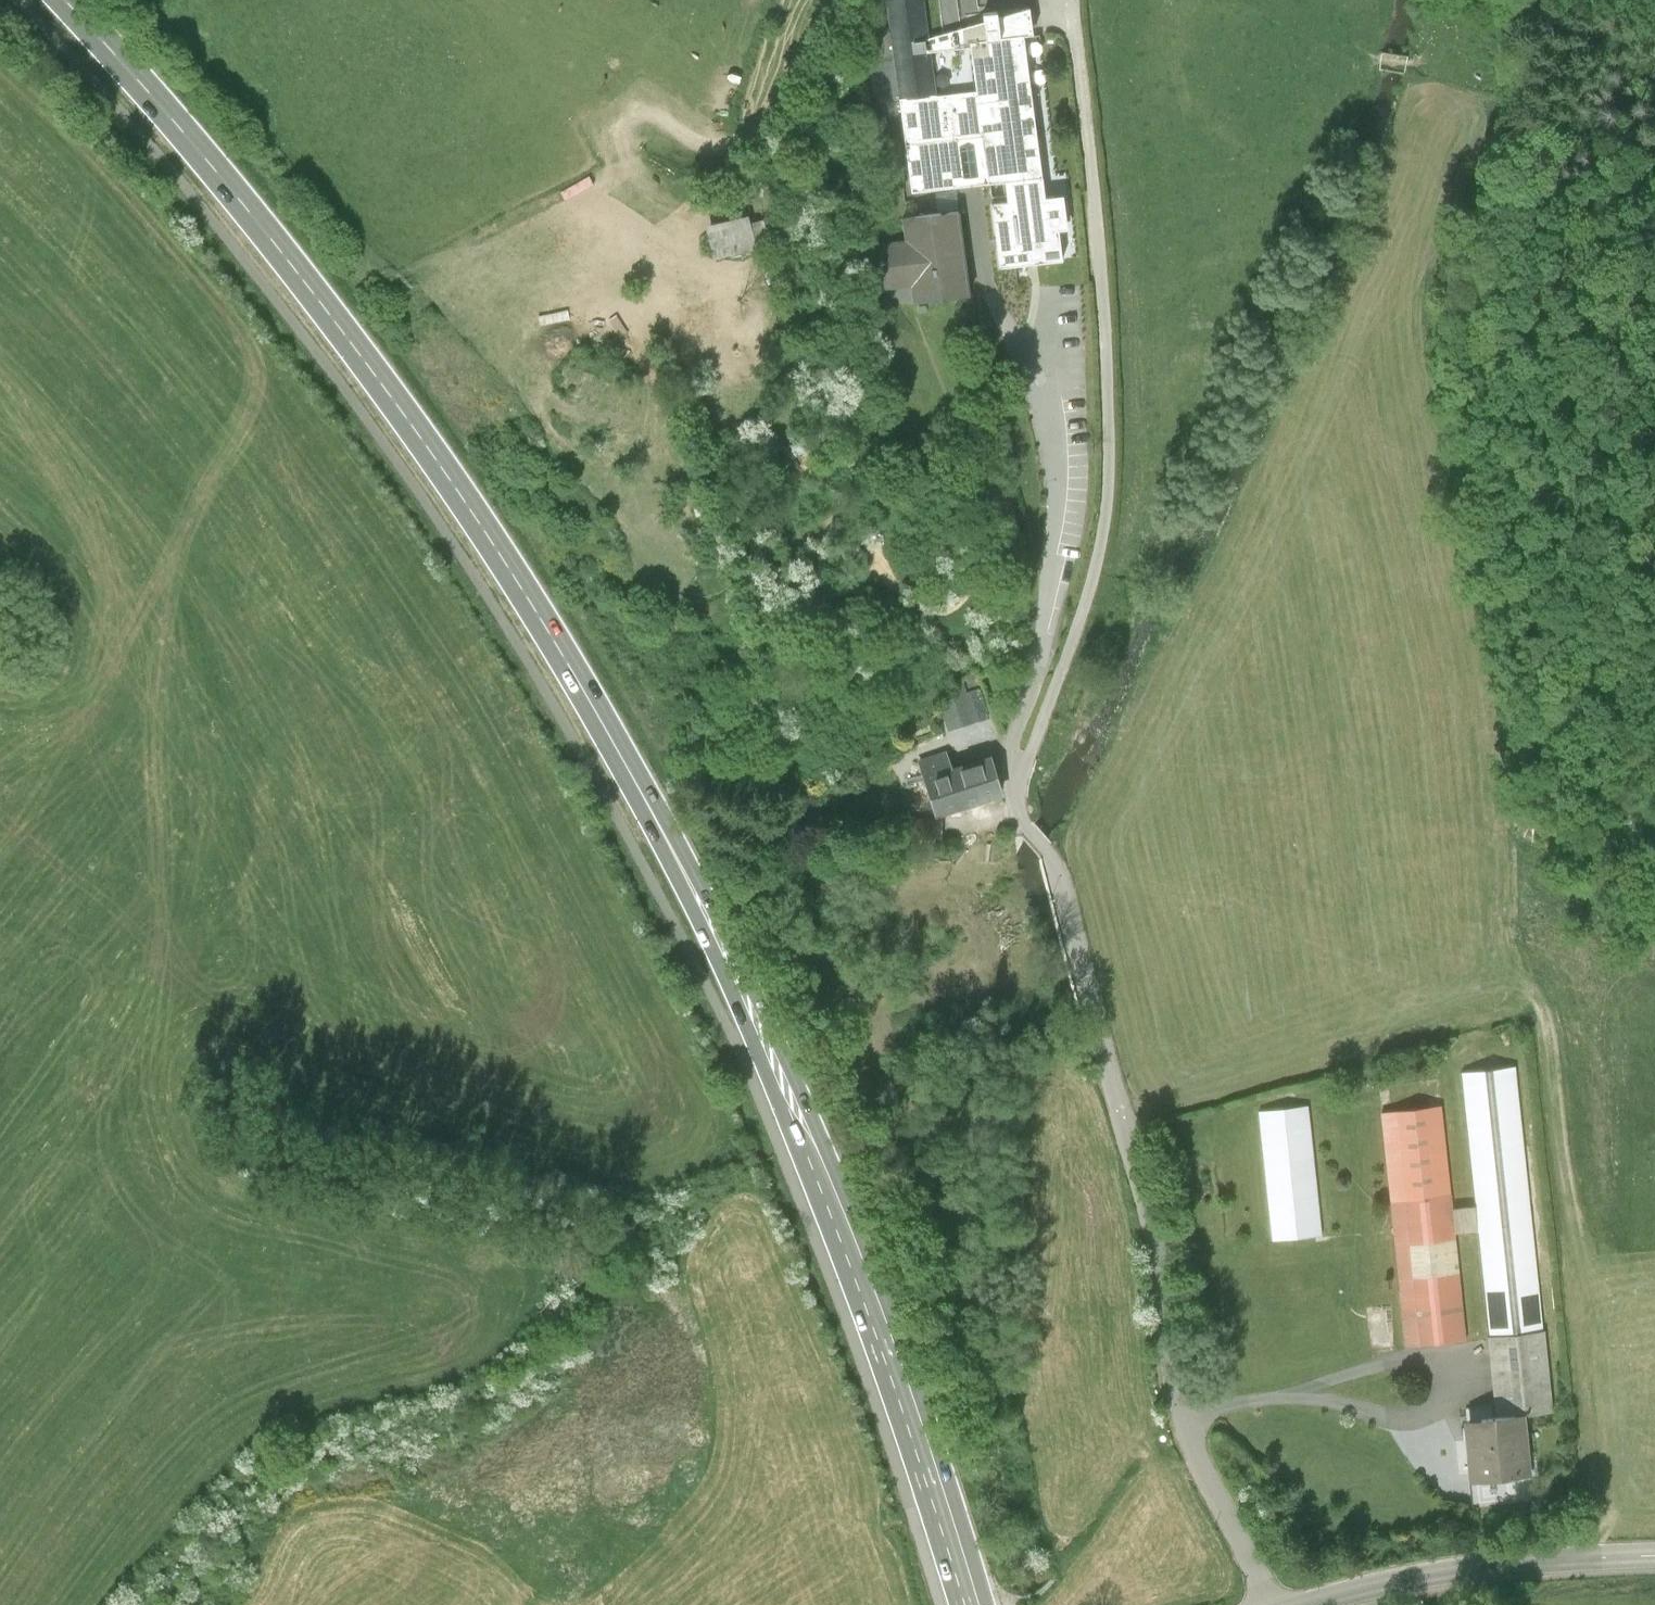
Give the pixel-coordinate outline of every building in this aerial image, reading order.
[(888,0),(897,70),(871,74),(872,84),(872,85),(878,134),(905,131),(913,196),(956,191),(955,190),(967,188),(968,193),(978,191),(977,187),(1006,183),(1042,179),(1039,157),(1020,11),(967,18),(969,29),(972,49),(978,94),(970,95),(968,78),(943,81),(939,53),(930,54),(928,42),(927,33),(926,25),(925,25),(924,16),(929,14),(931,8),(929,3),(925,1),(922,1),(922,0),(888,0)] [(937,39),(928,42),(930,54),(939,53),(972,49),(969,29),(937,39)] [(936,32),(927,33),(928,42),(937,39),(936,32)] [(1008,205),(993,207),(1000,271),(1063,263),(1059,231),(1068,230),(1064,198),(1045,200),(1042,179),(1006,183),(1008,205)] [(712,253),(756,246),(751,211),(706,218),(712,253)] [(677,233),(687,235),(692,214),(683,212),(677,233)] [(877,292),(912,289),(913,304),(969,298),(961,216),(904,222),(906,245),(873,248),(877,292)] [(621,291),(642,281),(638,272),(617,282),(621,291)] [(940,704),(949,731),(977,723),(963,682),(940,704)] [(1002,798),(990,760),(952,772),(946,752),(919,760),(937,818),(1002,798)] [(943,820),(912,819),(911,840),(942,841),(943,820)] [(1482,1236),(1491,1333),(1547,1328),(1521,1063),(1464,1068),(1477,1196),(1453,1199),(1444,1105),(1385,1111),(1408,1344),(1471,1338),(1462,1238),(1482,1236)] [(1313,1105),(1262,1111),(1275,1235),(1327,1229),(1313,1105)] [(1547,1328),(1491,1333),(1499,1416),(1526,1413),(1555,1410),(1547,1328)] [(1471,1479),(1531,1474),(1526,1413),(1499,1416),(1466,1419),(1471,1479)] [(1531,1474),(1471,1479),(1473,1506),(1534,1501),(1531,1474)]
